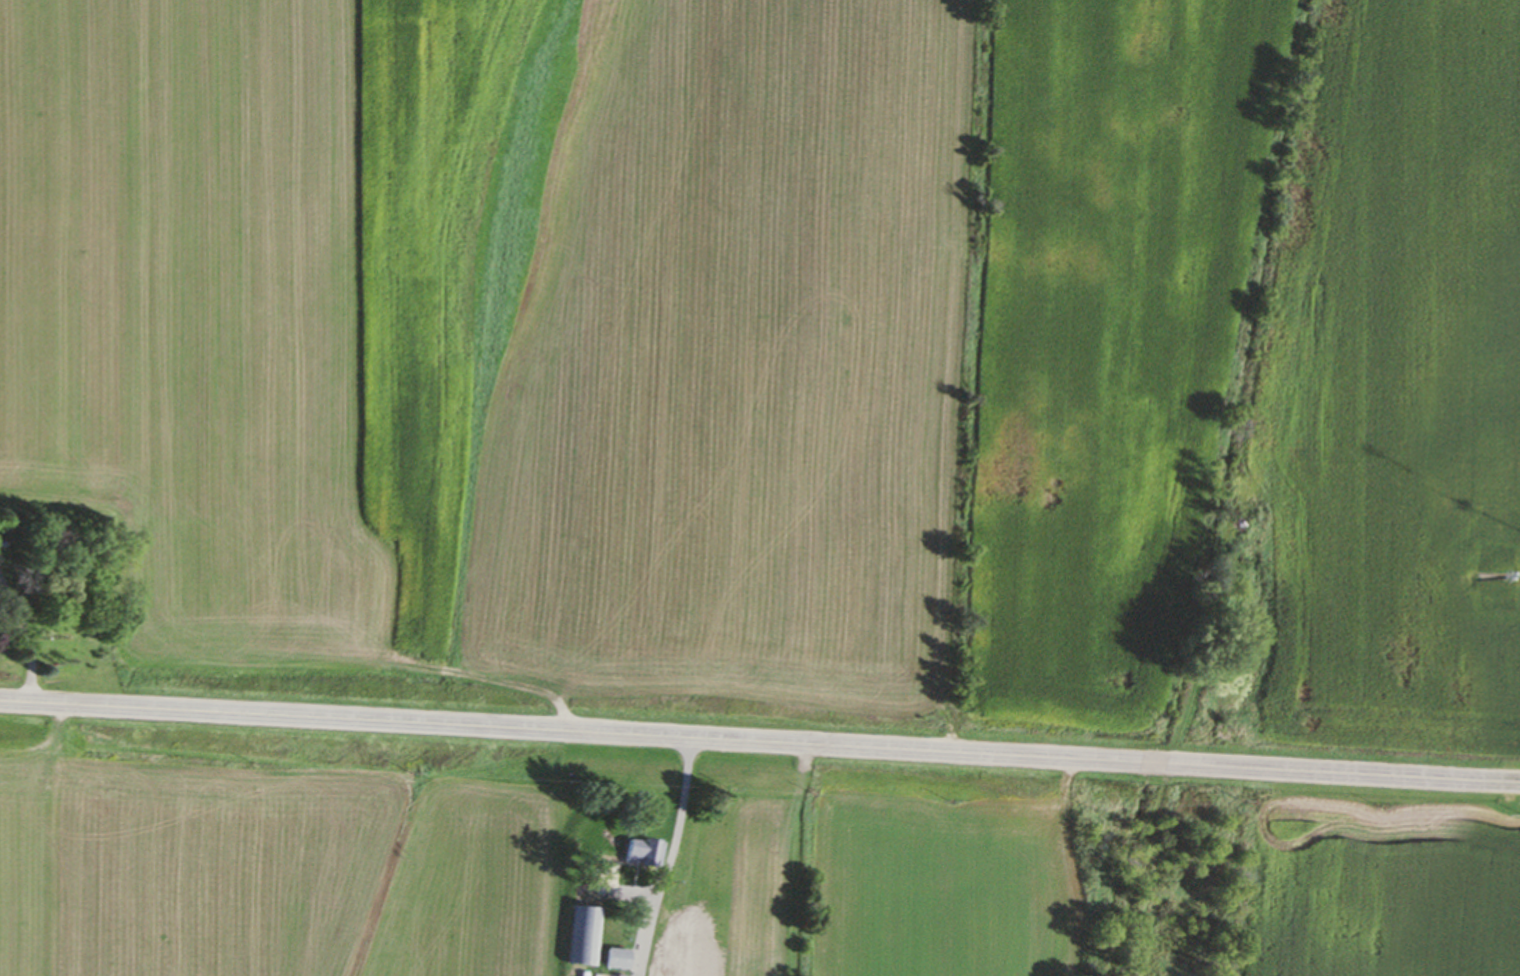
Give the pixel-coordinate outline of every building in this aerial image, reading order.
[(617,860),(646,865),(650,842),(622,836),(617,860)] [(599,908),(569,906),(565,964),(595,967),(599,908)] [(624,969),(624,950),(601,949),(601,969),(624,969)] [(693,966),(663,964),(663,975),(692,975),(693,966)]
